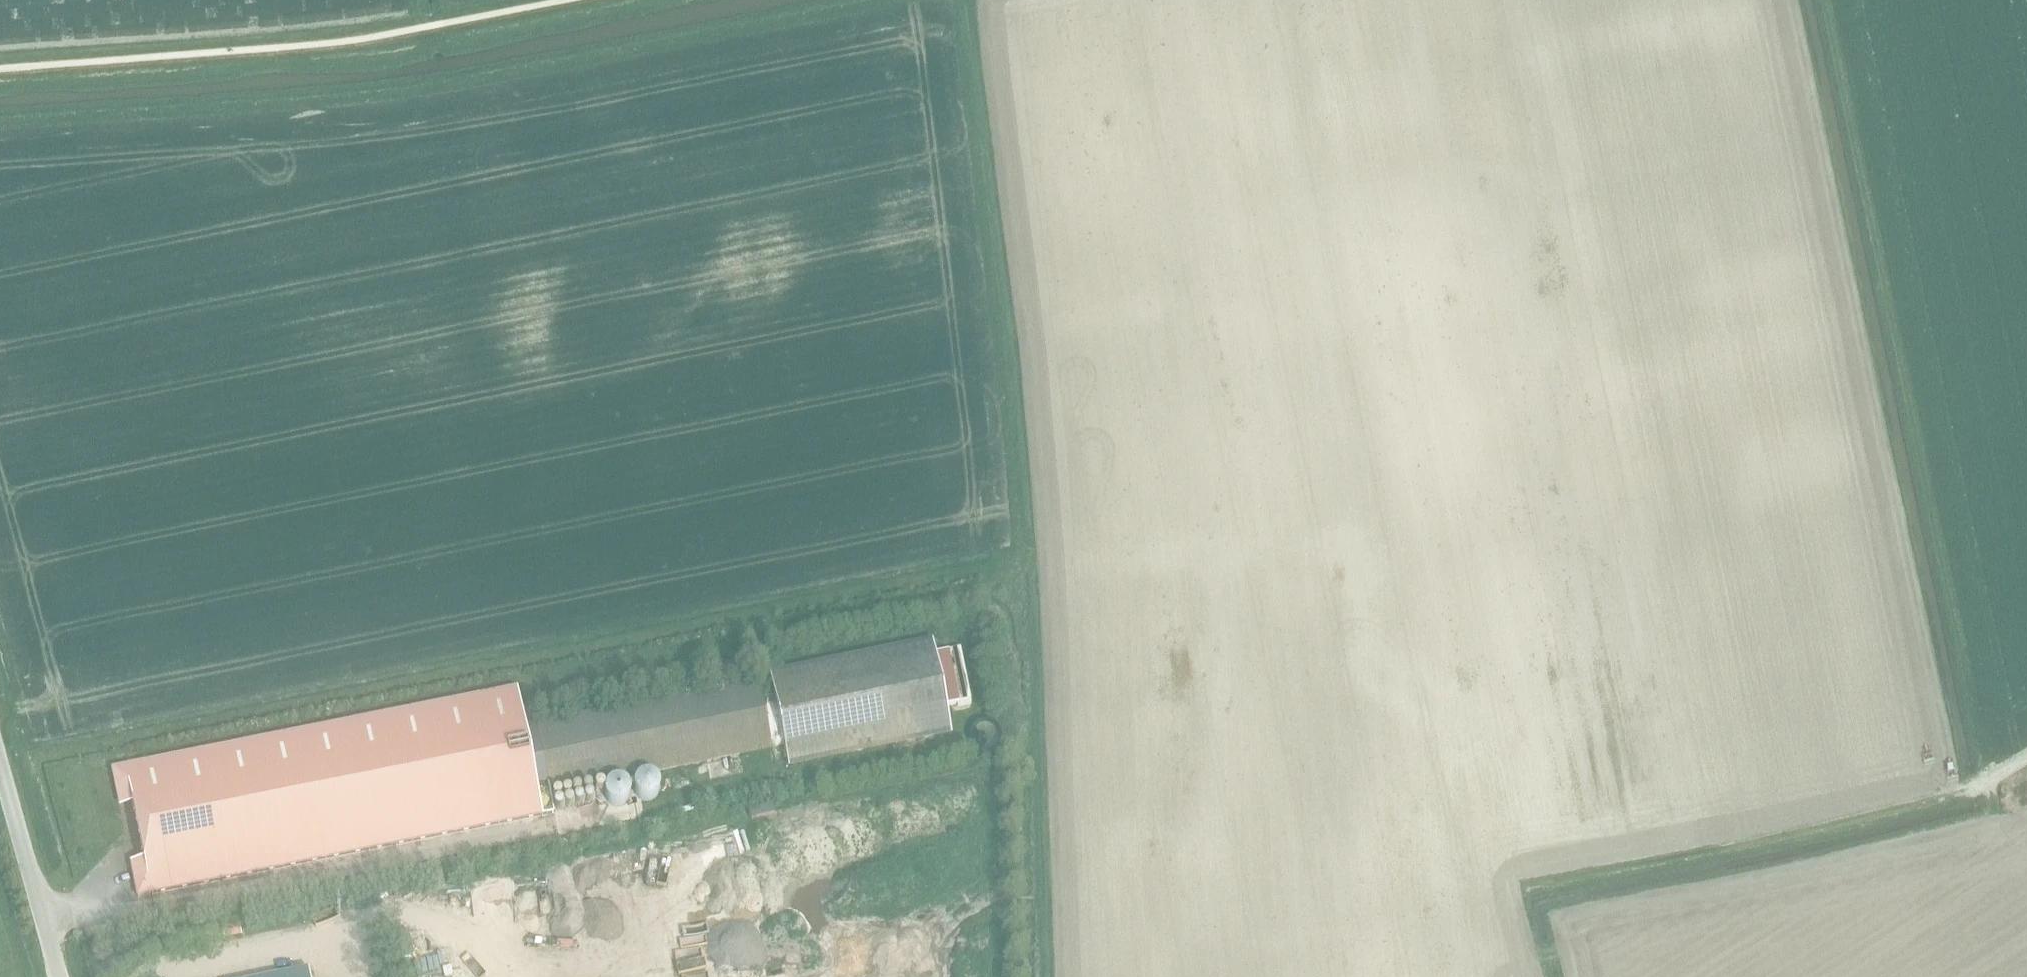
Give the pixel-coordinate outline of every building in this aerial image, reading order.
[(137,896),(553,813),(549,791),(784,744),(788,767),(951,735),(932,641),(769,673),(774,697),(762,700),(758,679),(524,726),(517,688),(112,770),(119,806),(131,804),(142,859),(130,862),(137,896)]
